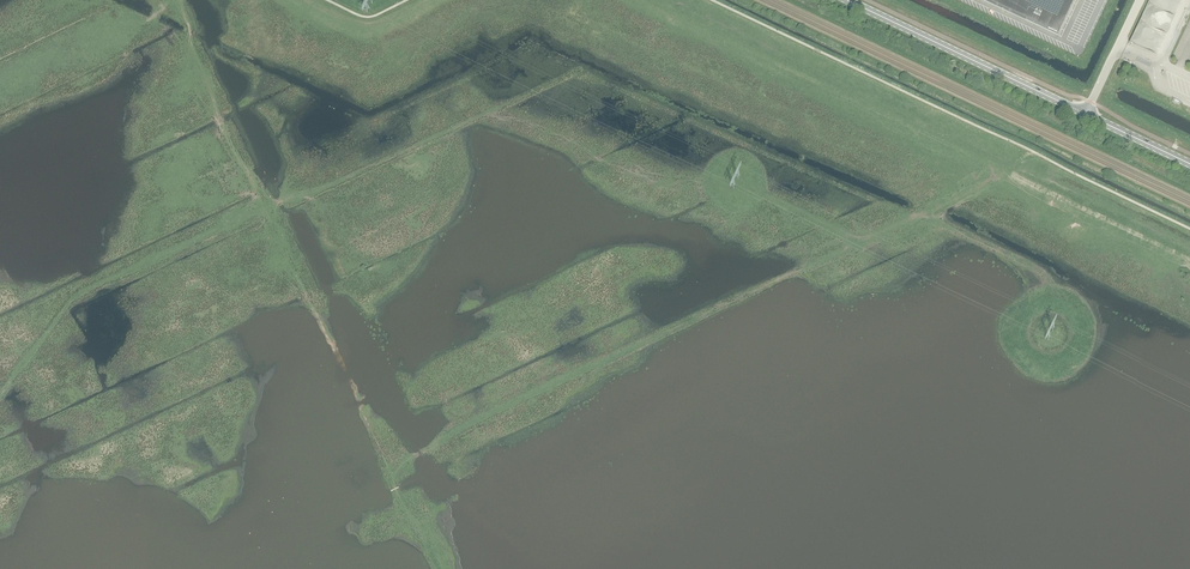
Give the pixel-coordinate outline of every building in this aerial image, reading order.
[(1058,34),(1074,0),(984,0),(1058,34)]
